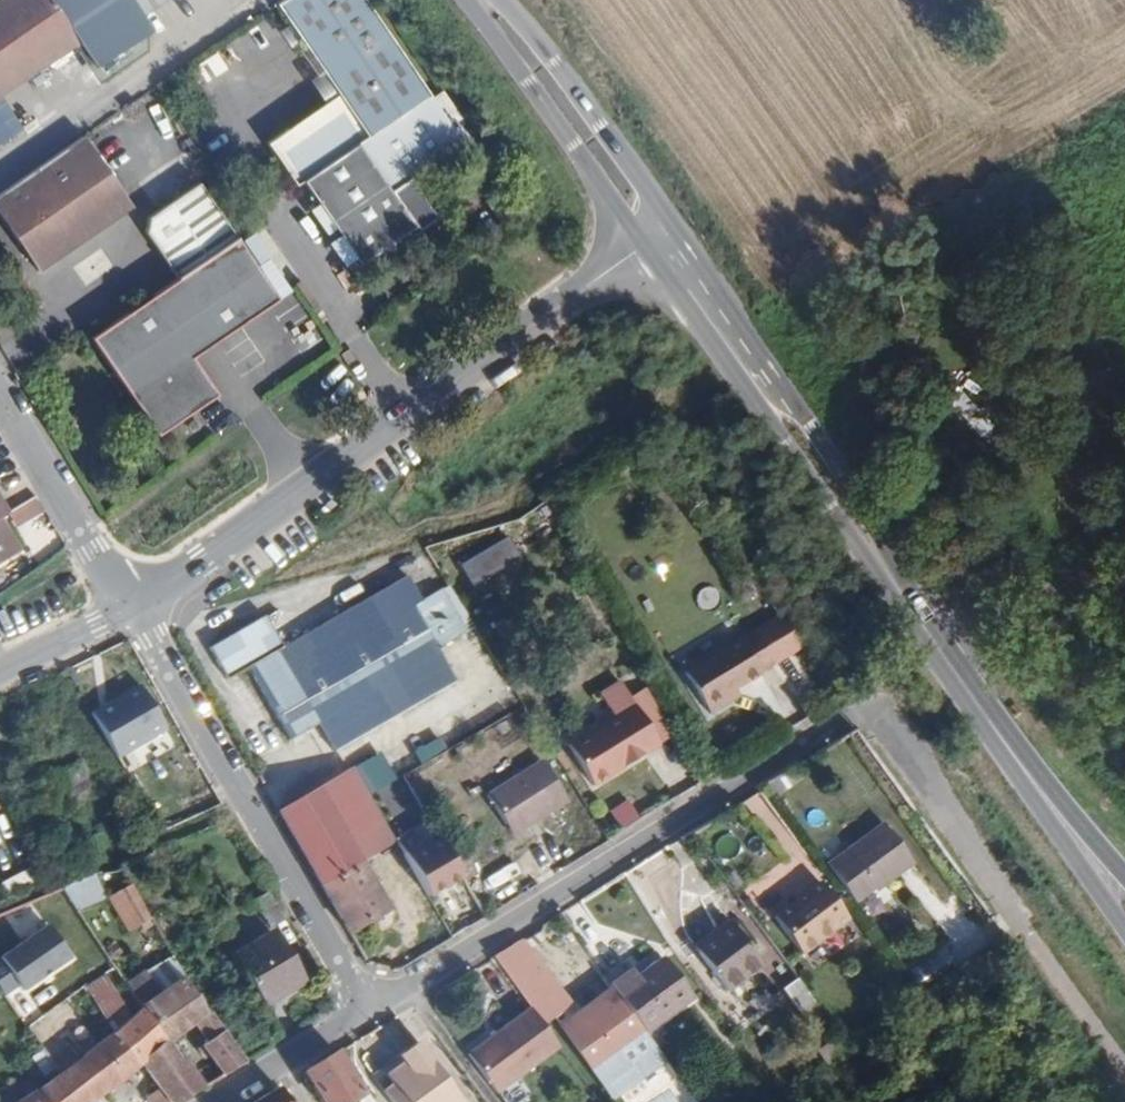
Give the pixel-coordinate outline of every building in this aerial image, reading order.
[(72,39),(46,0),(0,0),(0,89),(72,39)] [(134,11),(150,0),(127,0),(134,11)] [(361,0),(270,0),(314,65),(376,22),(361,0)] [(422,93),(376,22),(314,65),(333,93),(361,135),(419,96),(422,93)] [(144,30),(87,61),(95,77),(153,46),(144,30)] [(361,135),(333,93),(266,140),(293,181),(297,179),(352,141),(361,135)] [(455,142),(422,93),(419,96),(361,135),(352,141),(408,224),(435,214),(408,175),(455,142)] [(11,122),(4,108),(0,110),(0,126),(11,122)] [(79,131),(0,186),(0,219),(33,266),(127,200),(79,131)] [(408,224),(352,141),(297,179),(354,261),(376,246),(385,247),(387,239),(408,224)] [(172,275),(229,235),(231,234),(193,178),(142,214),(140,229),(172,275)] [(254,264),(267,256),(249,229),(236,238),(254,264)] [(272,299),(229,235),(172,275),(83,335),(150,435),(211,393),(187,357),(272,299)] [(274,258),(257,267),(266,283),(283,274),(274,258)] [(268,324),(276,336),(304,318),(296,306),(268,324)] [(17,522),(40,510),(33,497),(11,509),(17,522)] [(20,550),(0,516),(0,561),(20,550)] [(454,567),(484,619),(531,591),(501,539),(454,567)] [(420,600),(405,575),(280,647),(261,616),(205,647),(224,678),(245,668),(287,742),(317,726),(332,753),(455,682),(436,650),(462,635),(437,591),(420,600)] [(751,630),(713,656),(722,666),(693,688),(710,713),(727,702),(722,695),(733,688),(771,662),(751,630)] [(722,666),(712,656),(684,675),(693,688),(722,666)] [(112,759),(165,732),(139,683),(86,710),(112,759)] [(737,695),(733,688),(722,695),(727,702),(737,695)] [(631,706),(565,747),(596,795),(660,753),(631,706)] [(418,763),(445,749),(438,736),(412,750),(418,763)] [(566,802),(540,760),(485,793),(511,835),(566,802)] [(38,783),(45,797),(85,779),(78,764),(38,783)] [(332,782),(276,814),(318,886),(358,862),(373,853),(332,782)] [(423,897),(458,878),(428,822),(393,840),(423,897)] [(886,822),(828,860),(856,899),(913,858),(886,822)] [(358,862),(318,886),(346,935),(386,912),(358,862)] [(2,880),(10,894),(33,882),(26,869),(2,880)] [(72,911),(103,899),(93,873),(62,885),(72,911)] [(845,911),(817,874),(772,907),(800,944),(845,911)] [(126,931),(148,918),(127,883),(105,897),(126,931)] [(714,921),(693,892),(666,911),(687,940),(714,921)] [(779,947),(751,909),(737,920),(766,957),(779,947)] [(689,944),(725,991),(761,963),(725,916),(689,944)] [(44,925),(0,955),(0,963),(16,986),(20,992),(68,960),(44,925)] [(558,977),(526,931),(494,952),(528,998),(558,977)] [(268,934),(230,956),(260,1007),(297,985),(268,934)] [(654,950),(609,983),(614,990),(642,1027),(645,1031),(691,997),(654,950)] [(169,955),(148,969),(158,986),(180,972),(169,955)] [(0,963),(0,991),(3,995),(16,986),(0,963)] [(571,995),(558,977),(528,998),(532,1003),(541,1016),(571,995)] [(794,978),(781,988),(802,1016),(815,1007),(794,978)] [(179,981),(138,1011),(139,1012),(162,1043),(167,1039),(190,1024),(207,1049),(200,1054),(216,1080),(239,1067),(180,983),(179,981)] [(642,1027),(614,990),(564,1026),(590,1063),(642,1027)] [(532,1003),(471,1048),(498,1085),(559,1040),(541,1016),(532,1003)] [(56,1076),(36,1090),(45,1101),(89,1101),(126,1077),(140,1066),(165,1048),(162,1043),(139,1012),(138,1011),(136,1013),(105,1039),(56,1076)] [(856,1050),(869,1040),(860,1029),(847,1037),(856,1050)] [(167,1039),(162,1043),(165,1048),(176,1064),(182,1060),(167,1039)] [(420,1039),(375,1071),(399,1101),(467,1101),(420,1039)] [(165,1048),(140,1066),(157,1091),(165,1101),(180,1101),(202,1089),(182,1060),(176,1064),(165,1048)] [(304,1066),(327,1101),(347,1101),(354,1098),(368,1089),(338,1048),(304,1066)] [(502,1094),(507,1101),(527,1101),(533,1098),(521,1081),(502,1094)] [(249,1101),(289,1101),(276,1084),(249,1101)] [(354,1098),(357,1101),(377,1101),(368,1089),(354,1098)] [(36,1090),(35,1090),(18,1101),(45,1101),(36,1090)]
